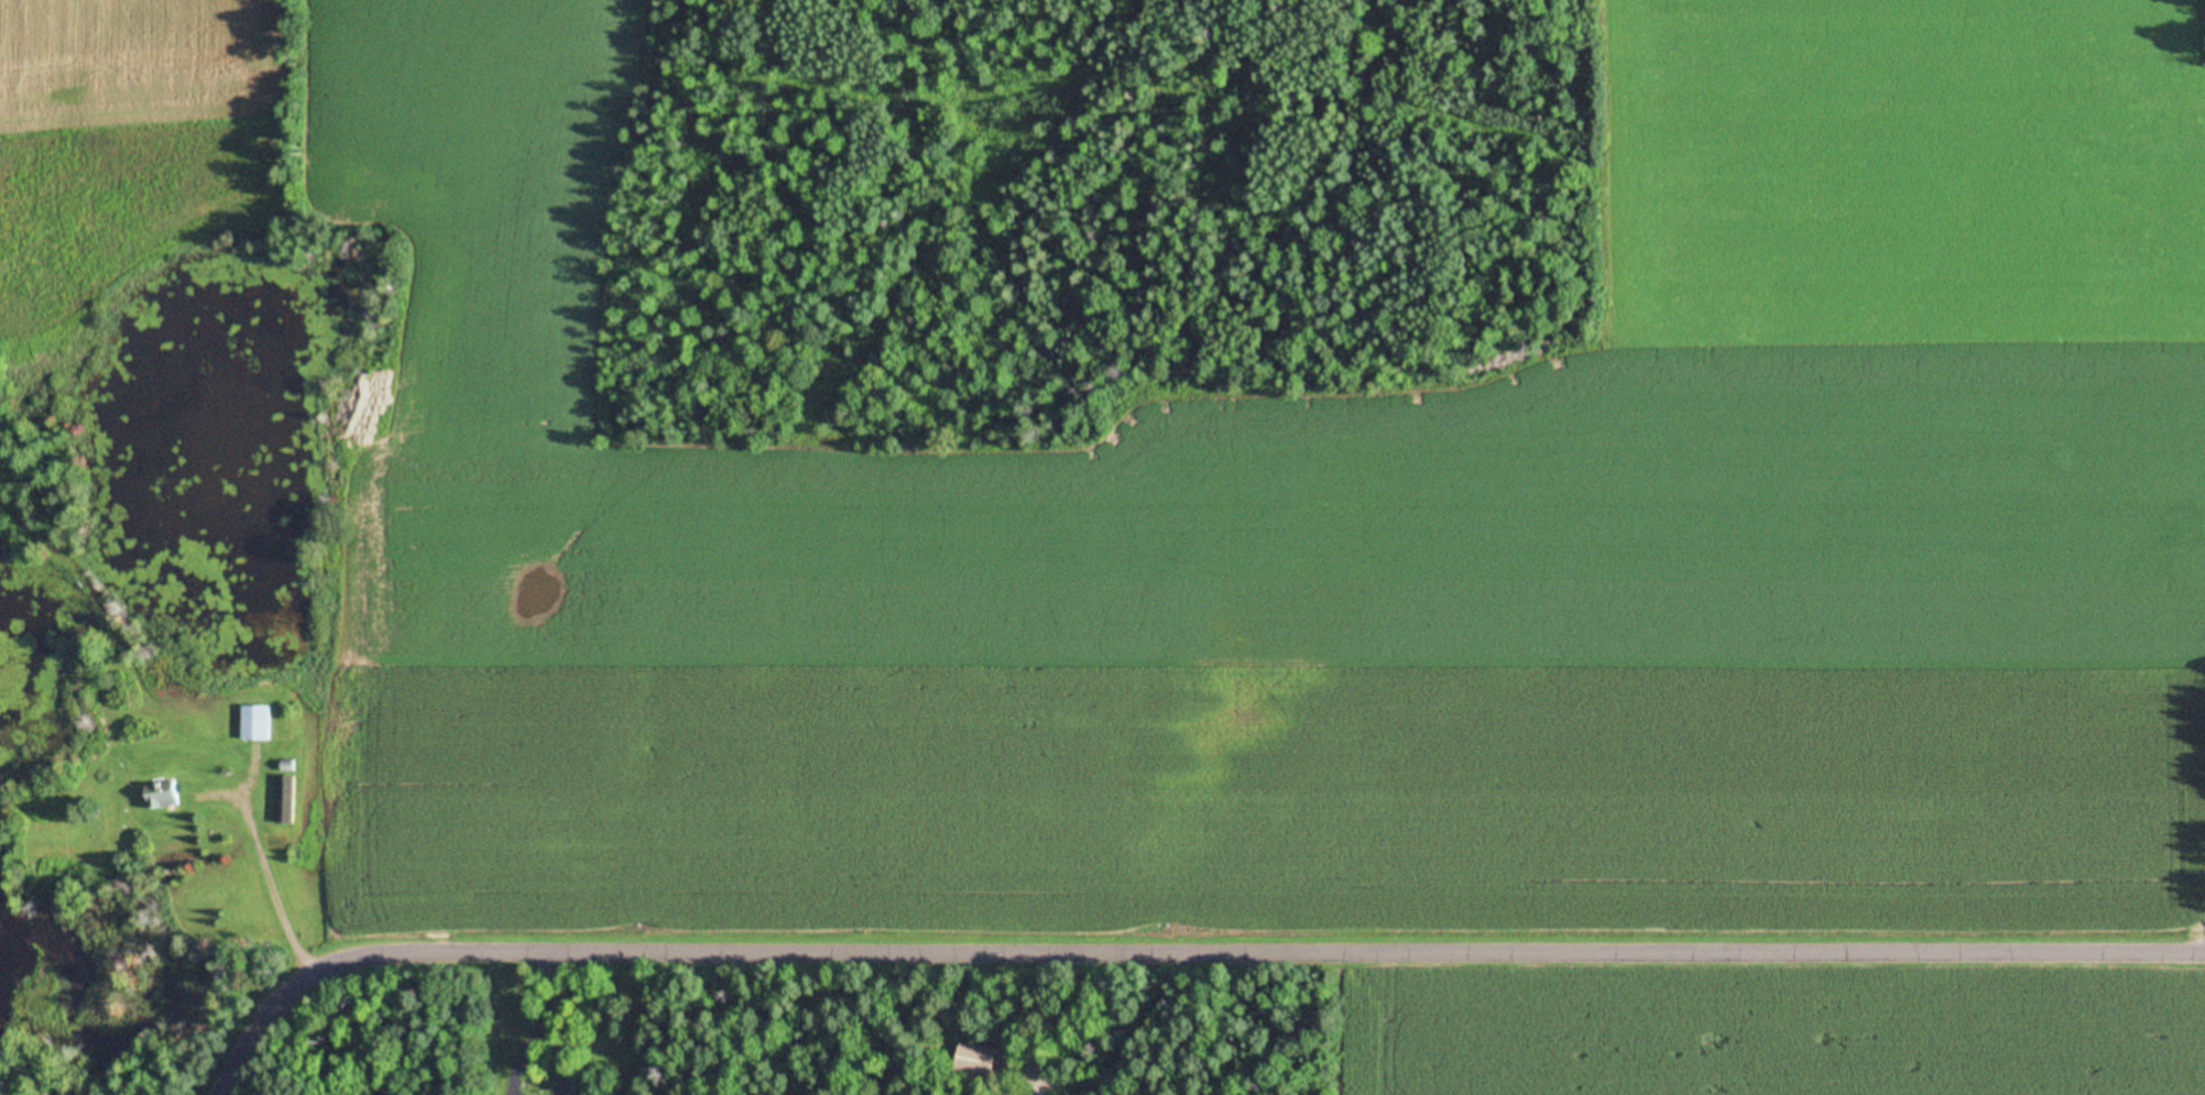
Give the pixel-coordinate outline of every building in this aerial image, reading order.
[(272,706),(244,706),(244,741),(272,741),(272,706)] [(297,825),(297,776),(278,776),(278,825),(297,825)] [(182,808),(182,782),(149,782),(149,808),(182,808)] [(992,1076),(997,1050),(959,1043),(954,1069),(992,1076)]
